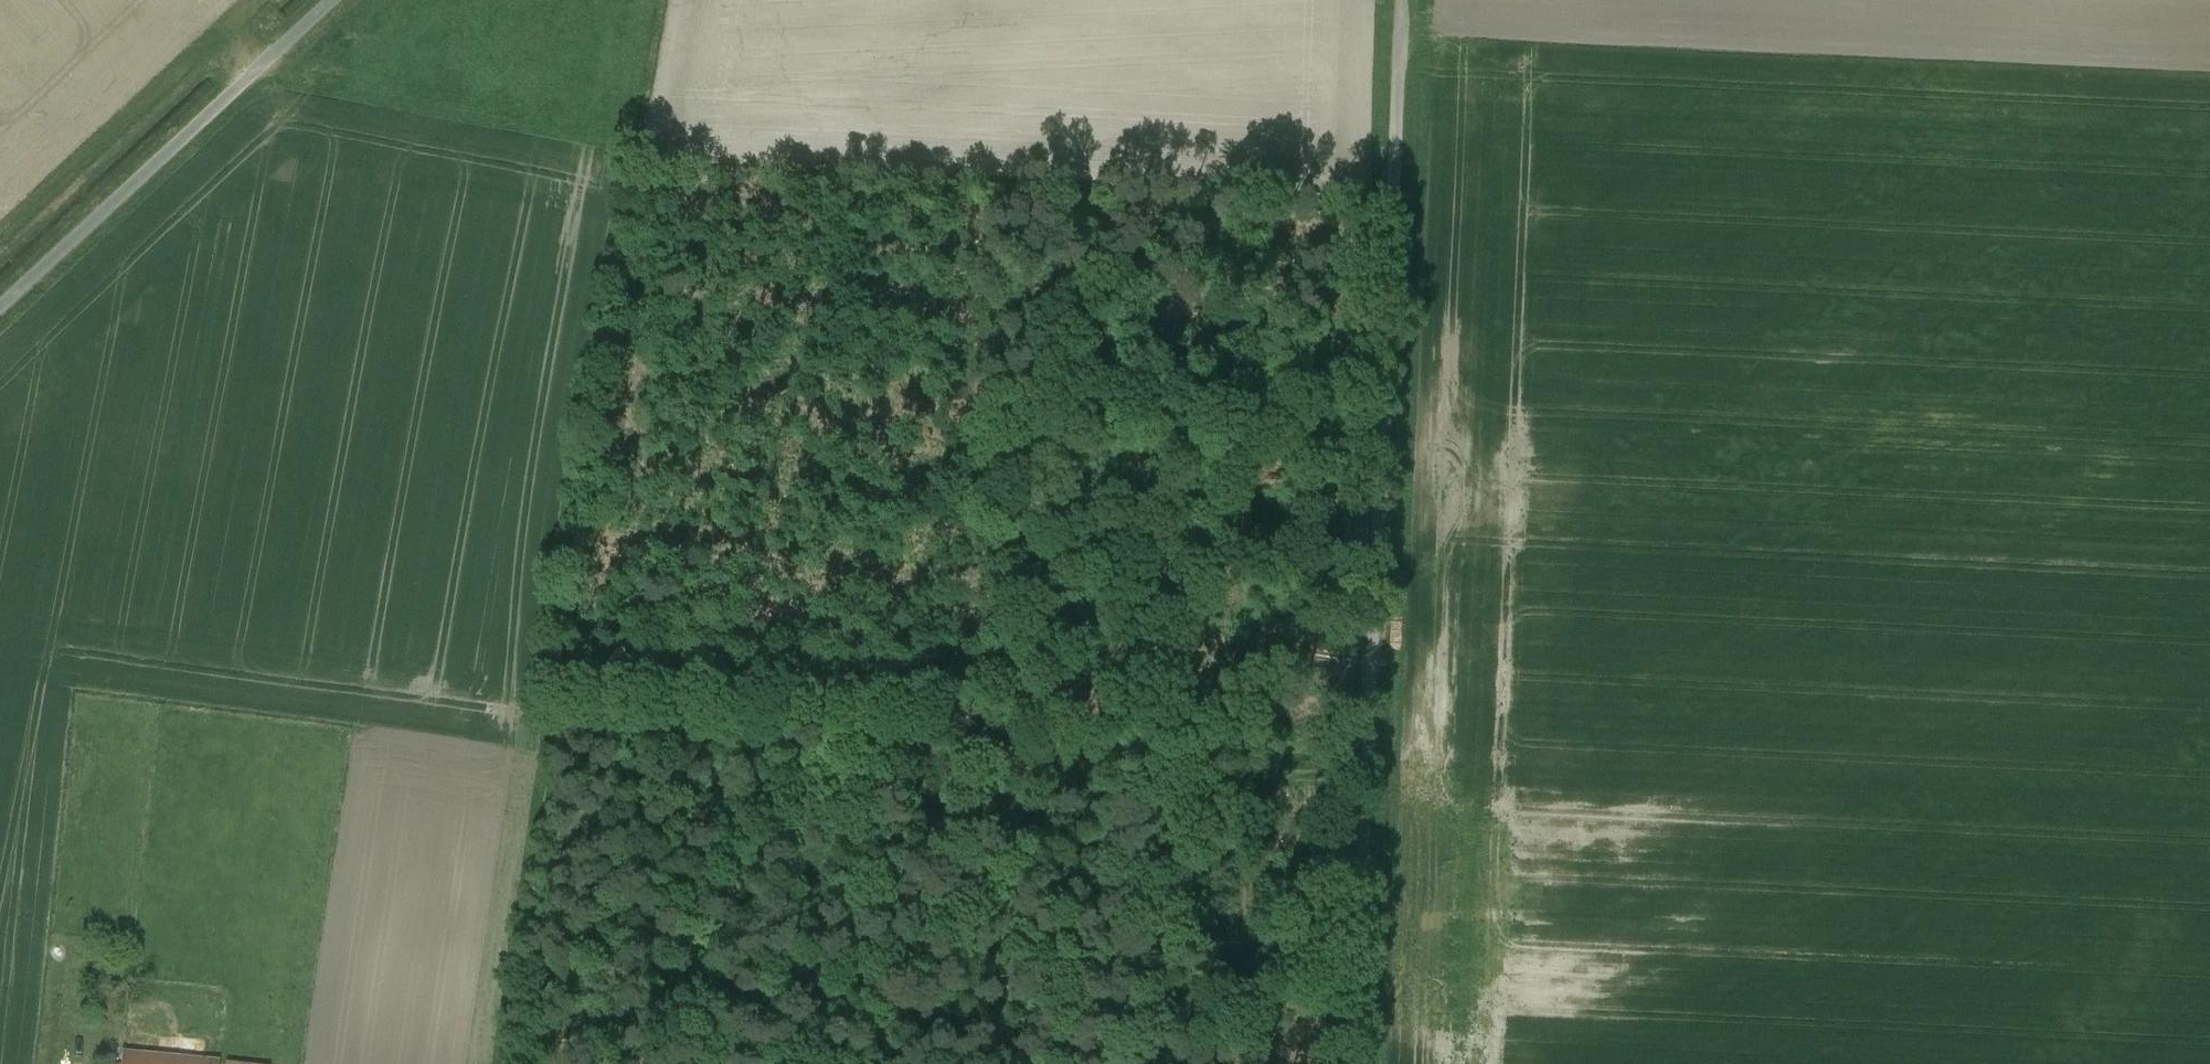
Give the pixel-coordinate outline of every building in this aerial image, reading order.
[(122,1053),(121,1063),(219,1063),(219,1062),(122,1053)]
